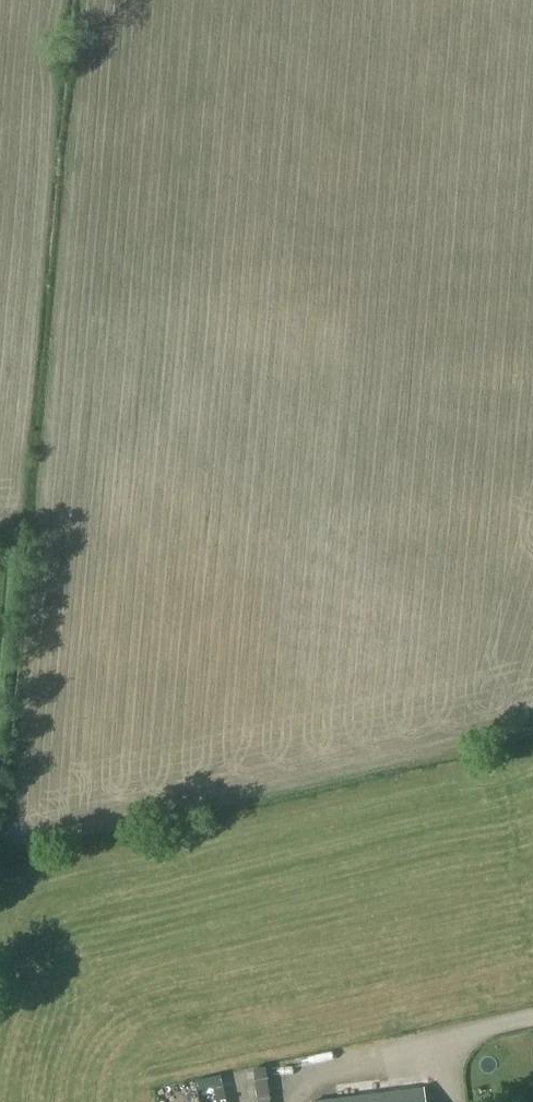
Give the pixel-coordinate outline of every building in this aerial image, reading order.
[(312,1101),(425,1101),(423,1088),(312,1101)]
